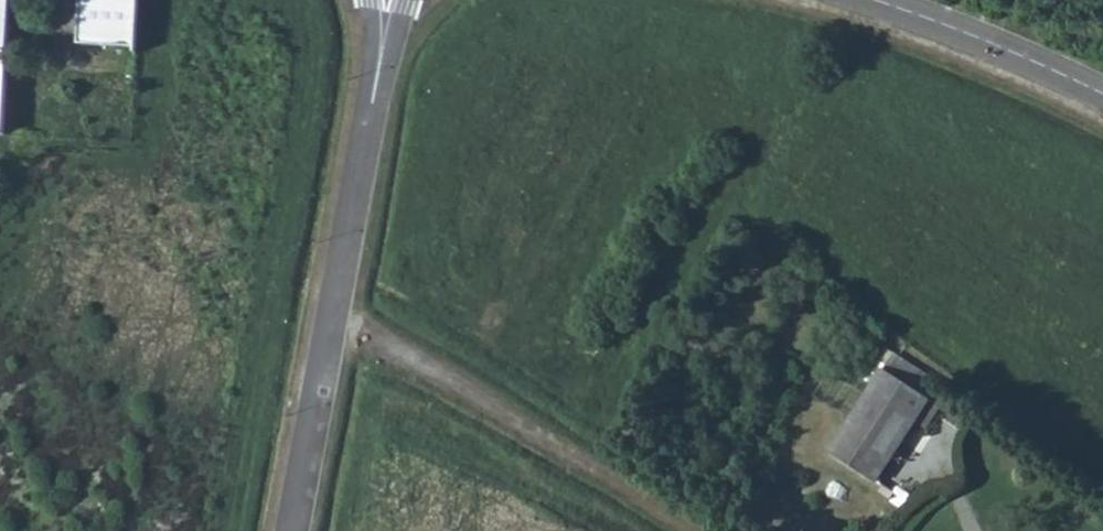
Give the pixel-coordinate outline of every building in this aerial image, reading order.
[(12,0),(0,0),(0,52),(9,52),(12,0)] [(139,0),(81,0),(79,45),(136,48),(139,0)] [(883,371),(829,453),(875,483),(929,400),(883,371)]
